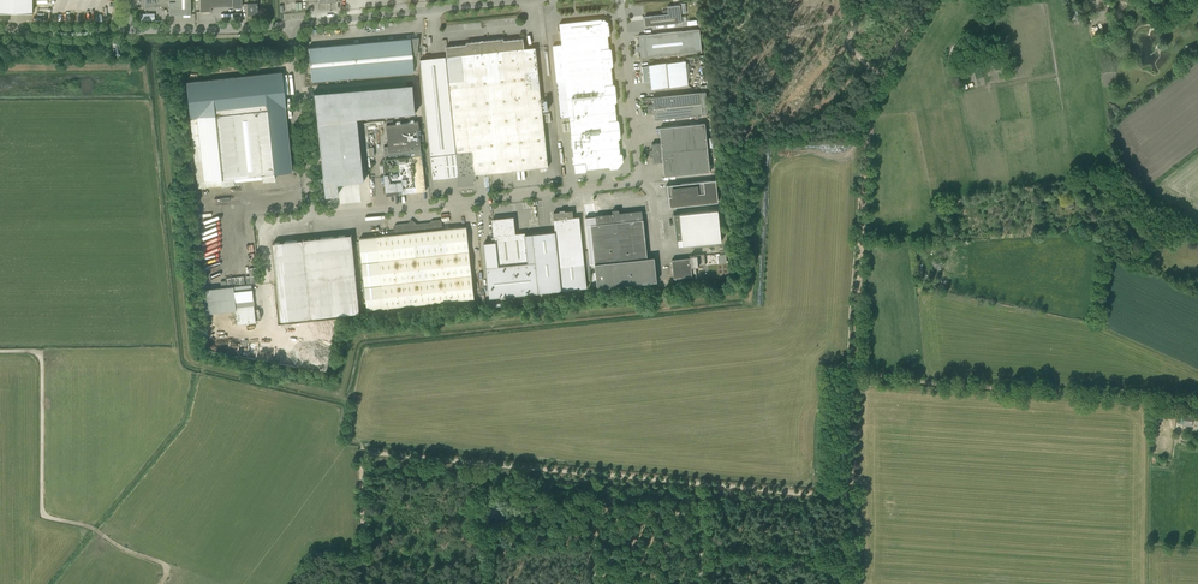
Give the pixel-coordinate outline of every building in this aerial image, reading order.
[(32,7),(32,0),(0,0),(0,13),(32,13),(32,7)] [(145,7),(169,6),(169,14),(190,14),(190,0),(145,0),(145,7)] [(200,12),(211,12),(210,1),(232,0),(232,7),(242,7),(241,0),(199,0),(200,12)] [(1148,6),(1148,5),(1151,9),(1155,7),(1152,4),(1155,1),(1154,0),(1143,0),(1148,6)] [(246,3),(247,15),(257,15),(257,3),(246,3)] [(668,10),(662,11),(662,14),(644,16),(645,26),(651,26),(682,22),(681,14),(685,14),(685,3),(679,3),(679,5),(667,6),(668,10)] [(1072,9),(1075,18),(1076,21),(1077,20),(1078,21),(1082,20),(1078,7),(1072,9)] [(1083,11),(1085,19),(1092,17),(1091,13),(1088,14),(1087,10),(1083,11)] [(562,44),(553,45),(557,81),(556,81),(560,118),(569,117),(575,172),(585,171),(586,169),(609,167),(611,168),(617,167),(623,161),(622,155),(620,153),(619,139),(620,137),(618,121),(617,120),(615,103),(616,101),(615,85),(613,84),(611,67),(612,65),(611,50),(609,48),(608,35),(610,35),(609,25),(607,24),(609,22),(604,19),(603,20),(601,19),(591,20),(560,23),(559,23),(562,44)] [(638,35),(639,46),(637,46),(637,52),(640,52),(641,59),(648,58),(702,52),(699,29),(646,35),(646,34),(638,35)] [(308,47),(311,81),(413,72),(411,55),(416,55),(418,37),(409,38),(308,47)] [(433,179),(445,177),(443,155),(456,153),(459,185),(474,183),(473,177),(475,177),(475,174),(548,167),(535,47),(524,48),(523,38),(504,40),(503,39),(466,42),(466,44),(446,46),(447,56),(420,59),(433,179)] [(641,66),(643,82),(649,81),(650,89),(688,85),(685,61),(648,65),(648,66),(641,66)] [(292,171),(291,171),(285,108),(282,72),(186,82),(189,118),(197,188),(221,185),(234,184),(234,181),(262,178),(262,181),(274,180),(274,173),(292,171)] [(413,84),(313,92),(313,95),(316,95),(325,182),(322,182),(324,196),(337,195),(336,183),(336,181),(359,178),(359,181),(365,180),(358,118),(416,113),(413,84)] [(649,104),(648,104),(648,113),(653,113),(654,113),(654,119),(702,114),(708,114),(706,91),(700,92),(652,97),(651,97),(647,97),(647,102),(649,102),(649,104)] [(395,154),(408,153),(422,152),(418,121),(386,124),(389,146),(385,146),(386,155),(395,154)] [(649,151),(649,153),(707,147),(705,123),(660,127),(661,142),(651,143),(652,150),(650,150),(649,151)] [(707,147),(649,153),(650,156),(651,156),(653,156),(653,162),(663,161),(665,176),(710,172),(707,147)] [(426,191),(422,152),(408,153),(412,192),(426,191)] [(408,153),(395,154),(399,193),(412,192),(408,153)] [(395,154),(386,155),(386,159),(383,159),(385,179),(386,195),(393,195),(393,194),(399,193),(395,154)] [(718,202),(716,180),(681,183),(666,184),(667,197),(668,197),(669,196),(670,207),(718,202)] [(590,217),(585,217),(586,225),(590,264),(595,263),(597,287),(657,281),(654,257),(652,257),(651,257),(647,258),(643,219),(643,218),(642,212),(642,211),(642,210),(619,213),(619,209),(612,210),(612,213),(595,215),(590,216),(590,217)] [(683,245),(722,241),(718,209),(710,210),(673,214),(676,240),(682,239),(683,245)] [(532,234),(538,292),(587,287),(579,217),(573,217),(573,210),(565,211),(565,210),(559,210),(560,212),(553,212),(554,219),(555,231),(532,234)] [(484,242),(489,297),(538,292),(532,234),(525,234),(525,232),(514,233),(513,218),(493,220),(495,241),(484,242)] [(394,234),(359,238),(367,310),(474,298),(466,226),(443,229),(442,221),(440,220),(431,220),(429,222),(417,224),(413,221),(410,221),(408,223),(395,224),(394,226),(394,234)] [(273,243),(276,268),(281,321),(360,312),(351,234),(273,243)] [(698,266),(705,265),(704,254),(690,255),(690,257),(672,259),(674,278),(692,276),(692,273),(696,273),(696,267),(698,267),(698,266)] [(251,289),(233,291),(235,310),(237,323),(245,322),(245,323),(255,320),(261,319),(258,309),(254,310),(251,289)] [(1183,425),(1192,426),(1193,414),(1185,413),(1183,425)]
